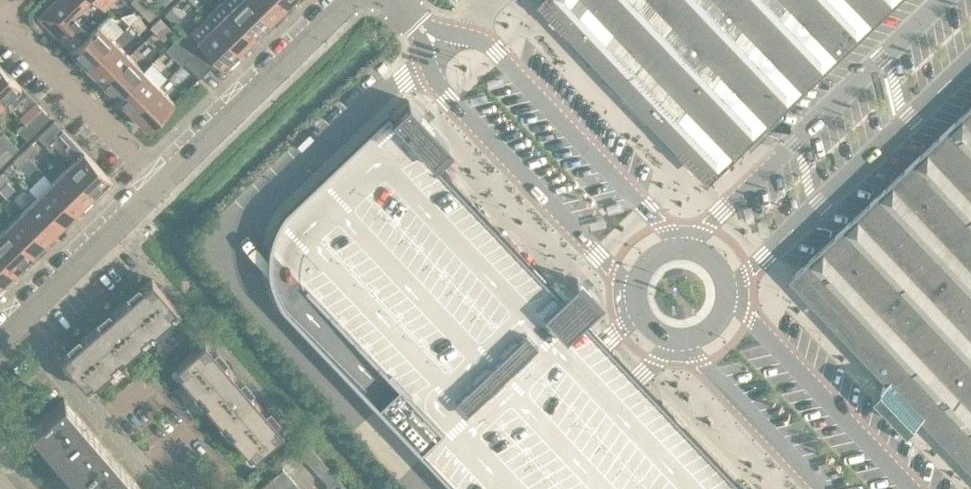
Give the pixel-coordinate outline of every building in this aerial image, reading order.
[(57,32),(72,47),(73,47),(90,31),(89,30),(73,14),(87,0),(54,0),(38,15),(56,34),(57,32)] [(139,9),(146,3),(143,0),(130,0),(139,9)] [(185,17),(194,7),(186,0),(179,0),(174,6),(185,17)] [(271,20),(251,0),(223,0),(222,1),(255,35),(271,20)] [(286,5),(282,0),(251,0),(271,20),(286,5)] [(681,146),(690,137),(701,137),(701,138),(701,139),(702,141),(702,142),(704,143),(705,145),(708,146),(710,147),(712,148),(715,148),(717,147),(720,146),(722,145),(723,143),(724,141),(725,139),(726,137),(726,136),(726,135),(736,134),(744,142),(749,138),(776,112),(894,0),(542,0),(681,146)] [(222,1),(206,16),(240,50),(255,35),(222,1)] [(155,13),(146,3),(139,9),(148,19),(155,13)] [(139,31),(146,24),(137,15),(130,21),(139,31)] [(223,66),(240,50),(206,16),(186,36),(188,38),(197,47),(192,51),(208,68),(217,59),(223,66)] [(150,26),(156,32),(165,23),(159,17),(150,26)] [(97,22),(89,30),(90,31),(73,47),(72,47),(70,48),(86,65),(113,38),(97,22)] [(156,32),(162,39),(172,30),(165,23),(156,32)] [(128,54),(113,38),(86,65),(101,80),(128,54)] [(190,53),(192,51),(197,47),(188,38),(182,44),(190,53)] [(199,76),(208,68),(192,51),(190,53),(183,60),(199,76)] [(101,80),(116,95),(143,69),(128,54),(101,80)] [(4,101),(20,85),(0,64),(0,97),(4,101)] [(116,95),(131,111),(158,85),(143,69),(116,95)] [(174,101),(158,85),(131,111),(147,127),(174,101)] [(272,232),(268,247),(297,278),(305,286),(317,299),(351,334),(345,339),(340,344),(339,343),(333,337),(326,329),(321,334),(317,337),(316,339),(314,340),(331,357),(383,412),(409,440),(411,438),(408,435),(409,435),(428,416),(442,430),(457,416),(480,395),(493,383),(521,356),(540,337),(570,309),(574,314),(579,319),(582,316),(592,306),(598,301),(584,286),(577,278),(571,284),(560,293),(498,228),(431,158),(448,142),(432,126),(408,101),(409,100),(408,99),(391,115),(387,111),(354,143),(287,207),(278,219),(272,232)] [(41,106),(24,122),(33,131),(50,115),(41,106)] [(793,275),(889,376),(875,390),(909,425),(923,412),(970,462),(970,106),(793,275)] [(63,129),(54,120),(38,135),(47,145),(59,133),(63,129)] [(24,122),(18,129),(27,138),(33,131),(24,122)] [(75,158),(67,166),(93,193),(96,195),(104,187),(102,184),(110,177),(63,129),(59,133),(69,143),(65,148),(75,158)] [(28,157),(38,148),(31,141),(22,150),(28,157)] [(0,151),(0,159),(2,161),(12,152),(6,146),(0,151)] [(19,166),(28,157),(22,150),(13,160),(19,166)] [(746,170),(733,156),(708,179),(721,193),(746,170)] [(78,208),(93,193),(67,166),(52,181),(78,208)] [(78,208),(52,181),(36,196),(62,223),(78,208)] [(36,196),(21,211),(47,238),(62,223),(36,196)] [(47,238),(21,211),(5,226),(32,253),(47,238)] [(0,231),(0,251),(16,268),(32,253),(5,226),(0,231)] [(16,268),(0,251),(0,284),(16,268)] [(131,295),(121,304),(147,335),(178,309),(151,278),(140,287),(137,284),(128,292),(131,295)] [(101,321),(91,330),(118,361),(147,335),(121,304),(110,313),(107,310),(98,318),(101,321)] [(87,387),(118,361),(91,330),(80,339),(77,335),(68,344),(71,347),(60,356),(87,387)] [(173,366),(199,396),(230,370),(222,359),(225,356),(217,347),(214,350),(204,339),(173,366)] [(243,377),(239,380),(230,370),(199,396),(225,426),(256,400),(247,389),(251,386),(243,377)] [(721,396),(705,411),(720,426),(705,441),(753,488),(814,488),(721,396)] [(57,457),(75,478),(108,449),(63,397),(30,426),(49,447),(46,451),(53,459),(57,457)] [(265,410),(256,400),(225,426),(252,457),(283,430),(273,419),(277,416),(269,407),(265,410)] [(727,469),(689,429),(661,400),(594,465),(568,488),(746,488),(727,469)] [(294,444),(295,445),(320,475),(326,482),(326,488),(340,488),(344,486),(329,468),(302,437),(294,444)] [(108,449),(75,478),(85,488),(143,488),(108,449)] [(257,488),(301,488),(282,468),(257,488)]
